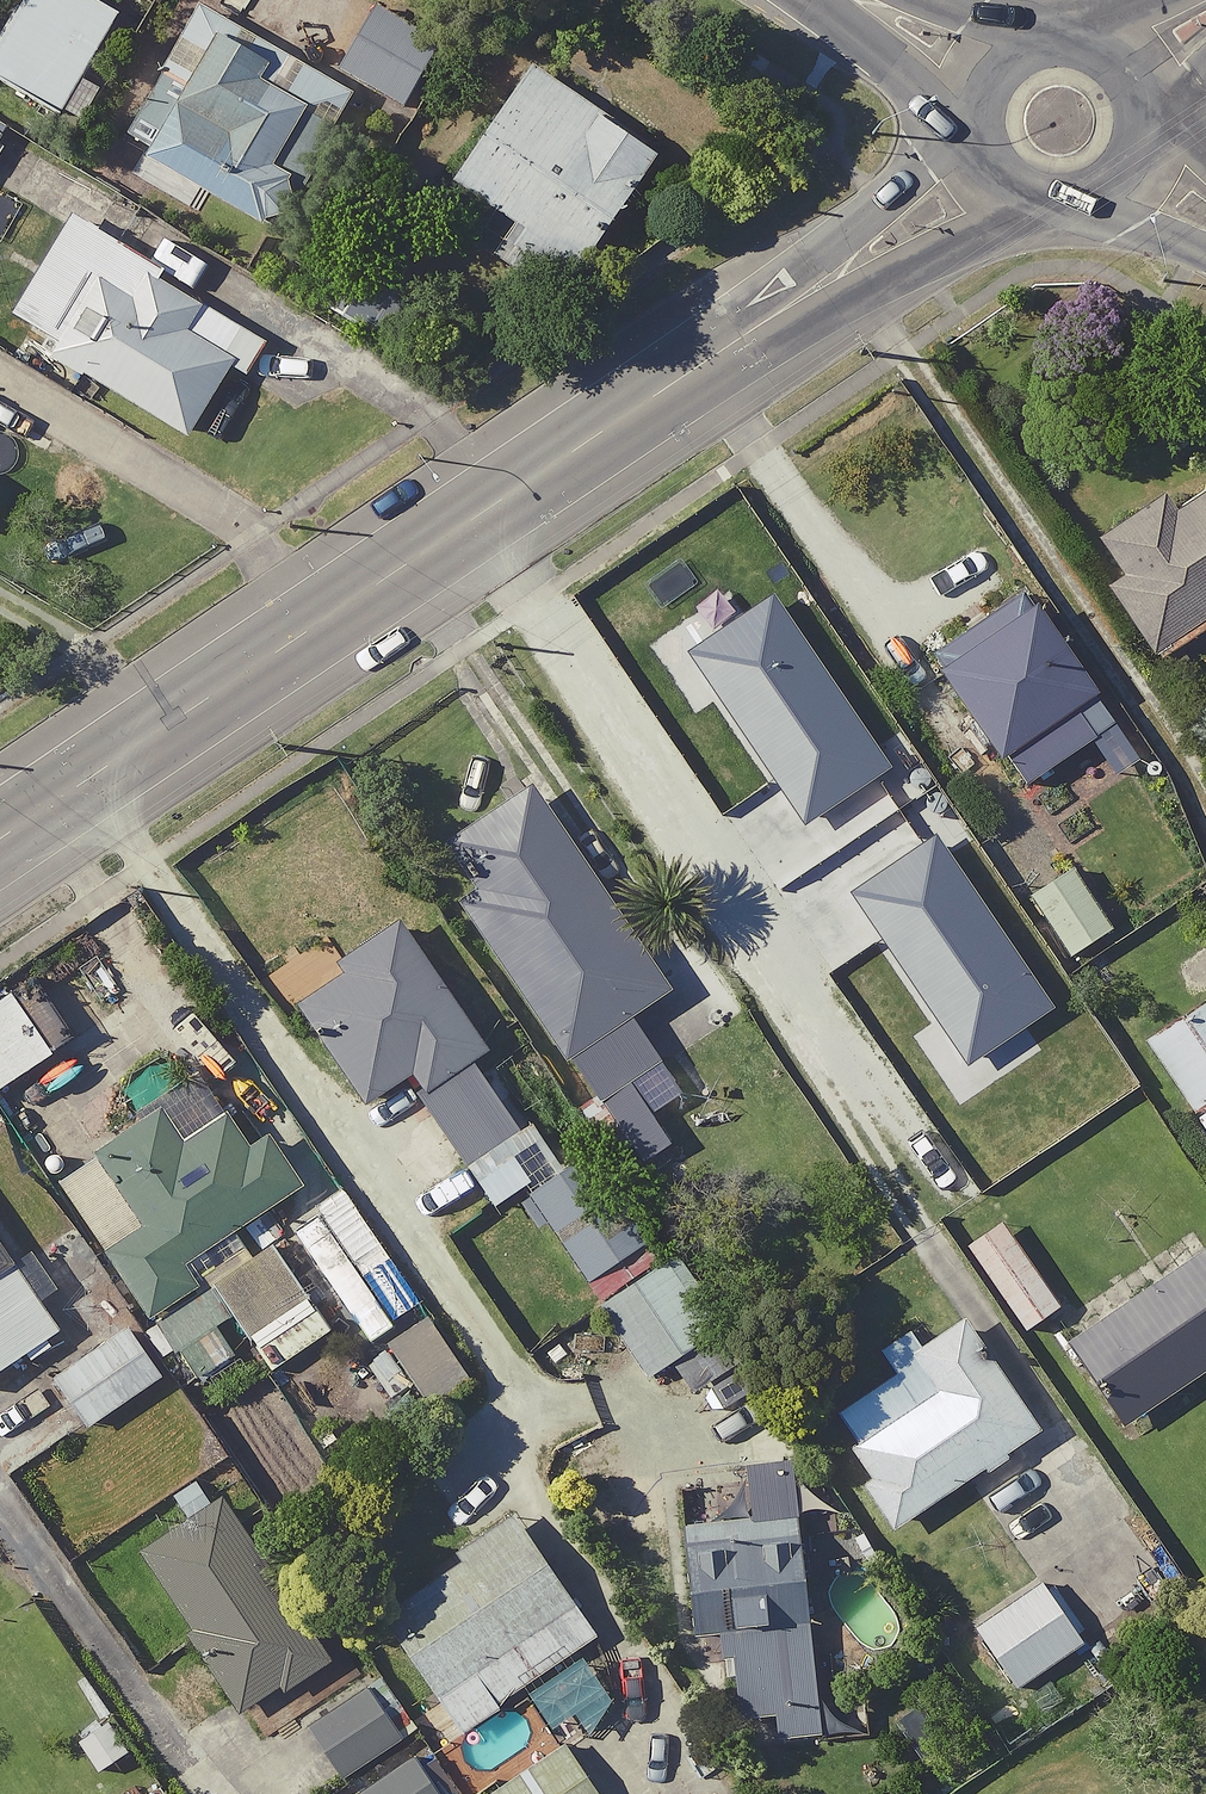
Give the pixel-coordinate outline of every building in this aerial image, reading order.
[(92,0),(0,0),(0,81),(42,106),(102,6),(92,0)] [(384,0),(231,0),(223,13),(200,0),(181,0),(103,134),(262,225),(347,77),(389,101),(431,28),(384,0)] [(432,169),(502,217),(485,242),(543,283),(577,234),(638,146),(510,57),(432,169)] [(54,207),(0,295),(0,302),(38,325),(18,358),(46,376),(57,359),(172,429),(215,359),(231,369),(250,338),(139,270),(143,262),(54,207)] [(1205,469),(1159,499),(1150,486),(1083,529),(1105,564),(1089,574),(1139,651),(1203,610),(1198,602),(1205,596),(1205,471),(1205,469)] [(1096,720),(1003,590),(919,650),(1013,780),(1096,720)] [(883,850),(788,719),(699,783),(796,916),(834,888),(872,940),(954,881),(915,827),(883,850)] [(626,1164),(664,1139),(644,1109),(671,1091),(615,1006),(652,982),(516,778),(425,838),(481,923),(470,930),(626,1164)] [(1097,923),(1054,861),(1014,888),(1057,951),(1097,923)] [(473,1037),(382,912),(277,989),(355,1096),(389,1071),(455,1161),(509,1122),(456,1050),(473,1037)] [(1196,984),(1126,1041),(1177,1106),(1205,1083),(1205,997),(1196,984)] [(0,994),(0,1073),(37,1047),(0,994)] [(1182,1111),(1204,1148),(1205,1147),(1205,1096),(1182,1111)] [(135,1309),(181,1279),(233,1245),(219,1225),(274,1189),(284,1182),(251,1131),(241,1138),(220,1106),(165,1142),(137,1100),(81,1137),(133,1216),(92,1244),(135,1309)] [(572,1147),(513,1184),(570,1276),(630,1239),(602,1194),(572,1147)] [(987,1211),(947,1240),(1012,1332),(1053,1303),(987,1211)] [(1187,1236),(1049,1331),(1109,1417),(1205,1350),(1205,1263),(1187,1236)] [(730,1353),(660,1244),(586,1292),(635,1368),(659,1353),(680,1385),(730,1353)] [(0,1264),(0,1363),(46,1332),(0,1264)] [(181,1279),(135,1309),(180,1379),(227,1349),(181,1279)] [(878,1523),(968,1461),(975,1471),(996,1457),(989,1447),(1022,1424),(944,1310),(895,1344),(901,1352),(819,1409),(850,1453),(836,1463),(878,1523)] [(147,1373),(113,1323),(42,1371),(76,1421),(147,1373)] [(314,1653),(193,1469),(161,1490),(169,1503),(115,1538),(227,1710),(314,1653)] [(805,1727),(777,1504),(661,1519),(673,1616),(706,1612),(719,1714),(762,1708),(765,1732),(805,1727)] [(579,1628),(500,1514),(366,1608),(447,1724),(511,1679),(544,1726),(597,1689),(562,1640),(579,1628)] [(1069,1640),(1027,1575),(958,1620),(1000,1685),(1069,1640)] [(382,1733),(344,1680),(294,1715),(331,1769),(382,1733)] [(395,1753),(343,1788),(347,1793),(422,1793),(395,1753)] [(142,1780),(121,1793),(152,1793),(142,1780)]
